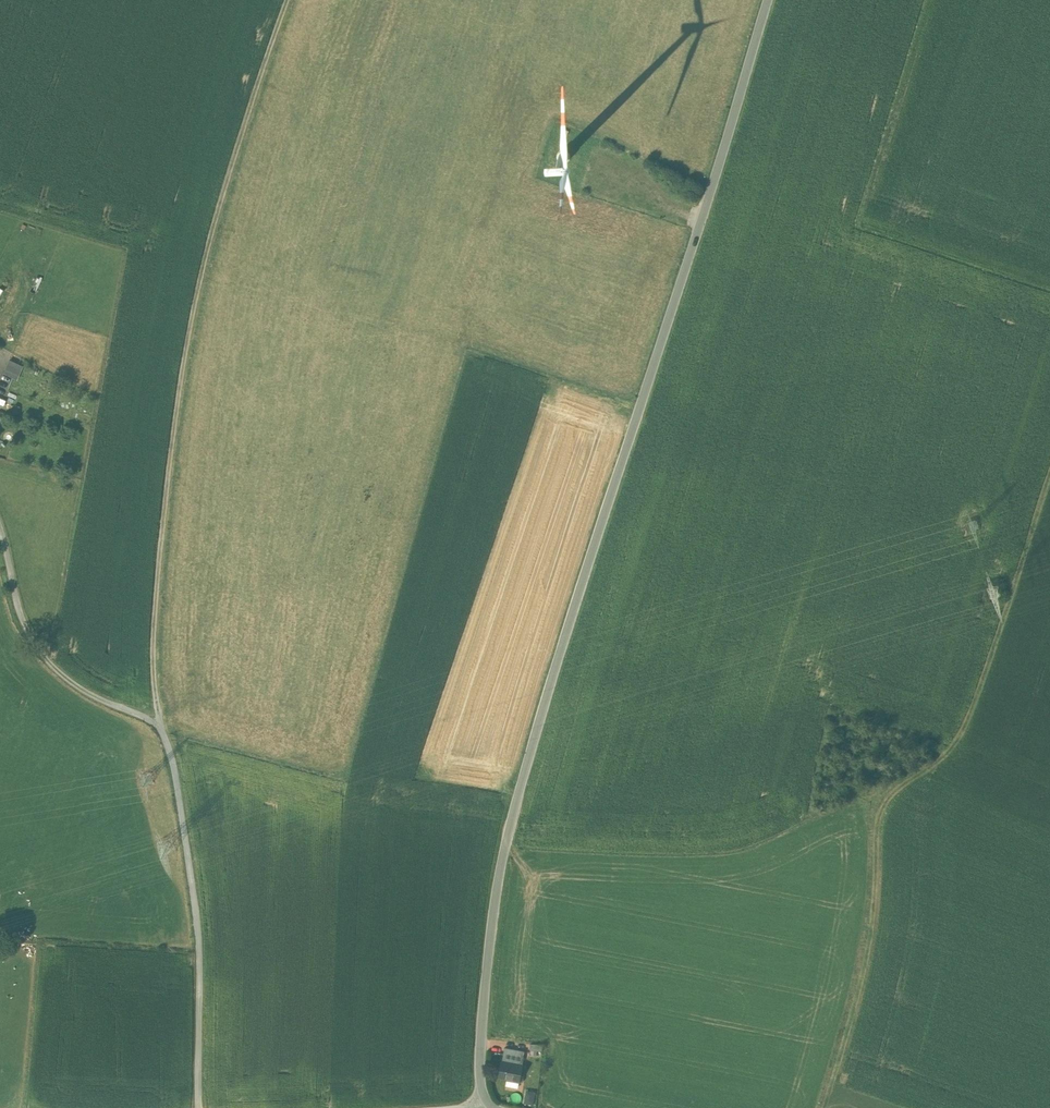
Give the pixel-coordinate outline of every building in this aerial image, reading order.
[(3,373),(18,379),(24,365),(9,359),(3,373)] [(504,1048),(499,1078),(520,1082),(525,1052),(504,1048)] [(526,1089),(524,1103),(535,1104),(537,1091),(526,1089)]
